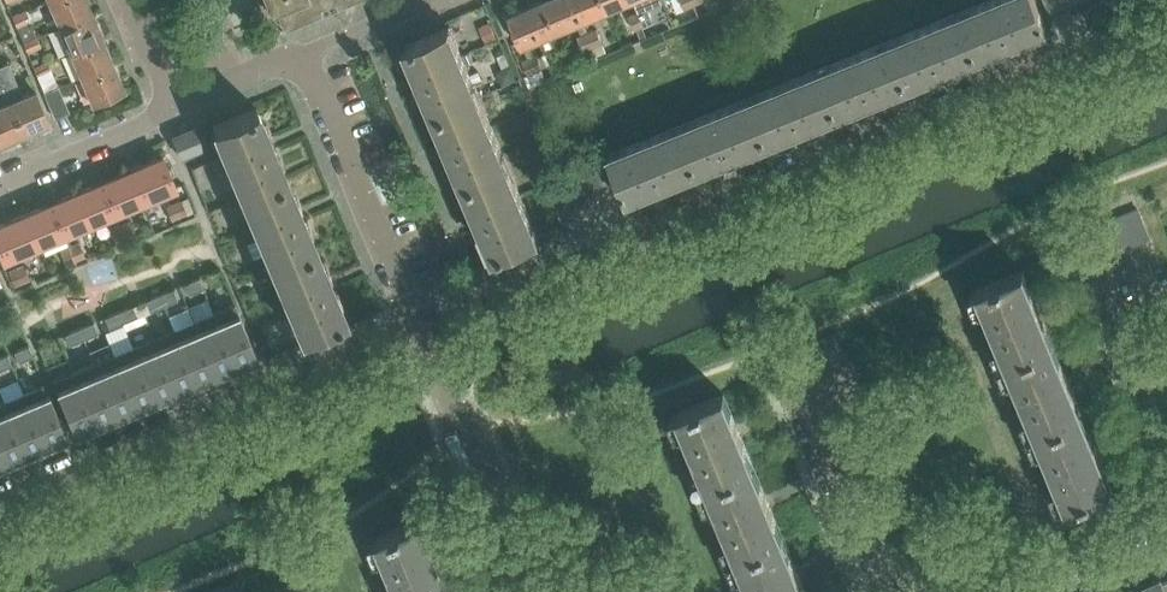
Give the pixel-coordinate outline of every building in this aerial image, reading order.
[(49,0),(60,26),(91,13),(86,0),(50,0),(49,0)] [(275,17),(280,15),(287,31),(326,14),(323,8),(338,2),(340,8),(358,0),(268,0),(275,17)] [(544,0),(531,6),(531,5),(509,14),(522,46),(558,31),(545,0),(544,0)] [(558,31),(583,20),(574,0),(545,0),(558,31)] [(583,20),(608,9),(604,0),(574,0),(583,20)] [(608,9),(630,0),(604,0),(608,9)] [(1019,38),(1042,29),(1047,27),(1036,0),(988,0),(959,12),(977,55),(981,54),(980,54),(1004,44),(1004,45),(1006,44),(1006,43),(1016,39),(1016,40),(1019,39),(1019,38)] [(1066,11),(1062,0),(1045,0),(1052,16),(1054,15),(1054,14),(1064,10),(1064,11),(1066,11)] [(1066,11),(1067,10),(1067,9),(1077,5),(1078,6),(1079,5),(1077,0),(1062,0),(1066,11)] [(648,7),(639,11),(644,25),(654,21),(648,7)] [(25,10),(12,16),(16,26),(30,20),(25,10)] [(639,11),(629,15),(635,29),(644,25),(639,11)] [(959,12),(889,40),(907,84),(910,83),(910,82),(935,72),(935,73),(937,72),(937,71),(946,67),(947,67),(947,68),(949,67),(949,66),(972,57),(973,57),(977,55),(959,12)] [(91,13),(60,26),(71,51),(102,38),(91,13)] [(424,84),(425,87),(425,86),(435,109),(434,110),(437,115),(480,96),(450,25),(406,43),(408,48),(409,48),(419,71),(418,72),(419,74),(420,74),(424,84)] [(588,32),(594,46),(603,42),(597,29),(588,32)] [(588,32),(579,37),(584,50),(594,46),(588,32)] [(36,36),(23,41),(27,51),(40,45),(36,36)] [(102,38),(71,51),(82,76),(113,63),(102,38)] [(880,95),(879,95),(902,85),(903,86),(907,84),(889,40),(819,68),(837,112),(842,110),(864,101),(865,101),(867,100),(877,96),(880,95)] [(538,54),(523,60),(529,74),(544,67),(538,54)] [(47,61),(33,67),(38,76),(51,71),(47,61)] [(0,66),(0,77),(23,132),(34,127),(47,121),(48,121),(35,90),(22,96),(8,62),(0,66)] [(113,63),(82,76),(93,102),(124,89),(113,63)] [(819,68),(749,97),(767,141),(771,139),(770,139),(794,129),(794,130),(797,129),(797,128),(807,124),(807,125),(810,123),(809,123),(834,113),(834,114),(837,112),(819,68)] [(10,136),(11,137),(23,132),(0,77),(0,141),(10,136)] [(58,86),(44,92),(55,117),(69,112),(58,86)] [(455,156),(464,179),(466,184),(510,166),(480,96),(437,115),(438,118),(448,141),(449,143),(454,154),(454,155),(454,156),(455,156)] [(725,158),(728,157),(727,156),(737,152),(737,153),(740,152),(740,151),(763,142),(767,141),(749,97),(679,125),(697,169),(701,167),(724,157),(725,158)] [(212,125),(241,195),(285,177),(283,173),(273,150),(274,150),(267,135),(257,112),(258,112),(255,107),(212,125)] [(657,185),(667,180),(667,181),(670,180),(693,170),(694,170),(697,169),(679,125),(609,154),(610,156),(622,185),(627,197),(632,195),(631,195),(655,185),(655,186),(657,185)] [(203,147),(194,127),(194,126),(171,136),(180,157),(203,147)] [(140,165),(133,168),(146,198),(175,186),(162,155),(140,165)] [(619,186),(622,185),(610,156),(596,162),(608,191),(609,190),(608,189),(619,185),(619,186)] [(596,196),(595,195),(606,190),(606,191),(608,191),(596,162),(583,167),(595,196),(596,196)] [(478,211),(477,211),(478,213),(482,223),(483,223),(482,223),(483,226),(484,226),(494,249),(493,249),(495,254),(539,235),(510,166),(466,184),(467,188),(468,187),(478,211)] [(113,176),(105,180),(118,210),(146,198),(133,168),(127,170),(126,170),(126,171),(113,176)] [(285,177),(241,195),(271,265),(315,247),(313,243),(312,243),(303,220),(302,217),(297,206),(297,205),(296,205),(286,181),(287,181),(285,177)] [(105,180),(90,186),(77,192),(77,191),(76,191),(89,223),(118,210),(105,180)] [(75,191),(76,192),(63,198),(62,197),(47,204),(61,235),(89,223),(76,191),(75,191)] [(181,199),(166,206),(171,219),(186,213),(181,199)] [(26,212),(25,213),(25,214),(19,216),(32,247),(61,235),(47,204),(39,207),(39,208),(26,213),(26,212)] [(1138,208),(1124,214),(1136,243),(1150,237),(1138,208)] [(1124,214),(1109,219),(1122,248),(1136,243),(1124,214)] [(0,224),(0,251),(3,259),(32,247),(19,216),(12,219),(0,224)] [(1109,219),(1095,225),(1107,254),(1122,248),(1109,219)] [(130,221),(120,225),(126,238),(135,234),(130,221)] [(120,225),(111,229),(116,242),(126,238),(120,225)] [(1095,225),(1081,231),(1093,260),(1107,254),(1095,225)] [(79,242),(69,246),(75,260),(85,256),(79,242)] [(69,246),(60,250),(66,263),(75,260),(69,246)] [(315,247),(271,265),(301,336),(344,317),(342,312),(342,313),(332,289),(331,287),(327,277),(326,274),(316,251),(315,247)] [(24,265),(8,271),(14,285),(29,279),(24,265)] [(219,268),(205,274),(209,285),(224,279),(219,268)] [(978,288),(1007,360),(1054,341),(1024,269),(1002,278),(991,282),(992,283),(978,288)] [(198,277),(184,283),(188,294),(203,288),(198,277)] [(173,288),(158,294),(163,305),(177,299),(173,288)] [(158,294),(144,300),(149,311),(163,305),(158,294)] [(234,303),(216,311),(237,362),(256,354),(234,303)] [(133,305),(119,311),(123,322),(137,316),(133,305)] [(119,311),(104,317),(109,328),(123,322),(119,311)] [(216,311),(195,319),(217,371),(237,362),(216,311)] [(195,319),(175,328),(197,379),(217,371),(195,319)] [(93,322),(79,328),(83,338),(97,332),(93,322)] [(79,328),(64,334),(69,344),(83,338),(79,328)] [(175,328),(154,337),(176,388),(197,379),(175,328)] [(154,337),(134,345),(156,397),(176,388),(154,337)] [(52,339),(38,345),(42,356),(57,350),(52,339)] [(1054,341),(1007,360),(1037,431),(1083,412),(1054,341)] [(28,345),(14,351),(18,362),(33,356),(28,345)] [(134,345),(114,354),(135,405),(156,397),(134,345)] [(0,357),(0,369),(12,364),(7,354),(0,357)] [(114,354),(93,363),(115,414),(135,405),(114,354)] [(93,363),(73,371),(94,423),(115,414),(93,363)] [(73,371),(52,380),(74,431),(94,423),(73,371)] [(44,383),(24,392),(45,443),(66,435),(44,383)] [(24,392),(4,400),(25,452),(45,443),(24,392)] [(678,412),(708,484),(754,464),(725,393),(703,402),(703,401),(692,406),(678,412)] [(0,402),(0,448),(5,460),(25,452),(4,400),(0,402)] [(1091,493),(1113,484),(1083,412),(1037,431),(1067,503),(1080,497),(1081,498),(1091,494),(1091,493)] [(754,464),(708,484),(738,555),(784,536),(754,464)] [(378,536),(401,591),(447,591),(454,589),(425,517),(403,526),(392,530),(392,531),(378,536)] [(784,536),(738,555),(753,591),(807,591),(784,536)] [(1163,582),(1161,577),(1126,591),(1166,591),(1166,580),(1163,582)] [(238,580),(209,591),(243,591),(238,580)]
